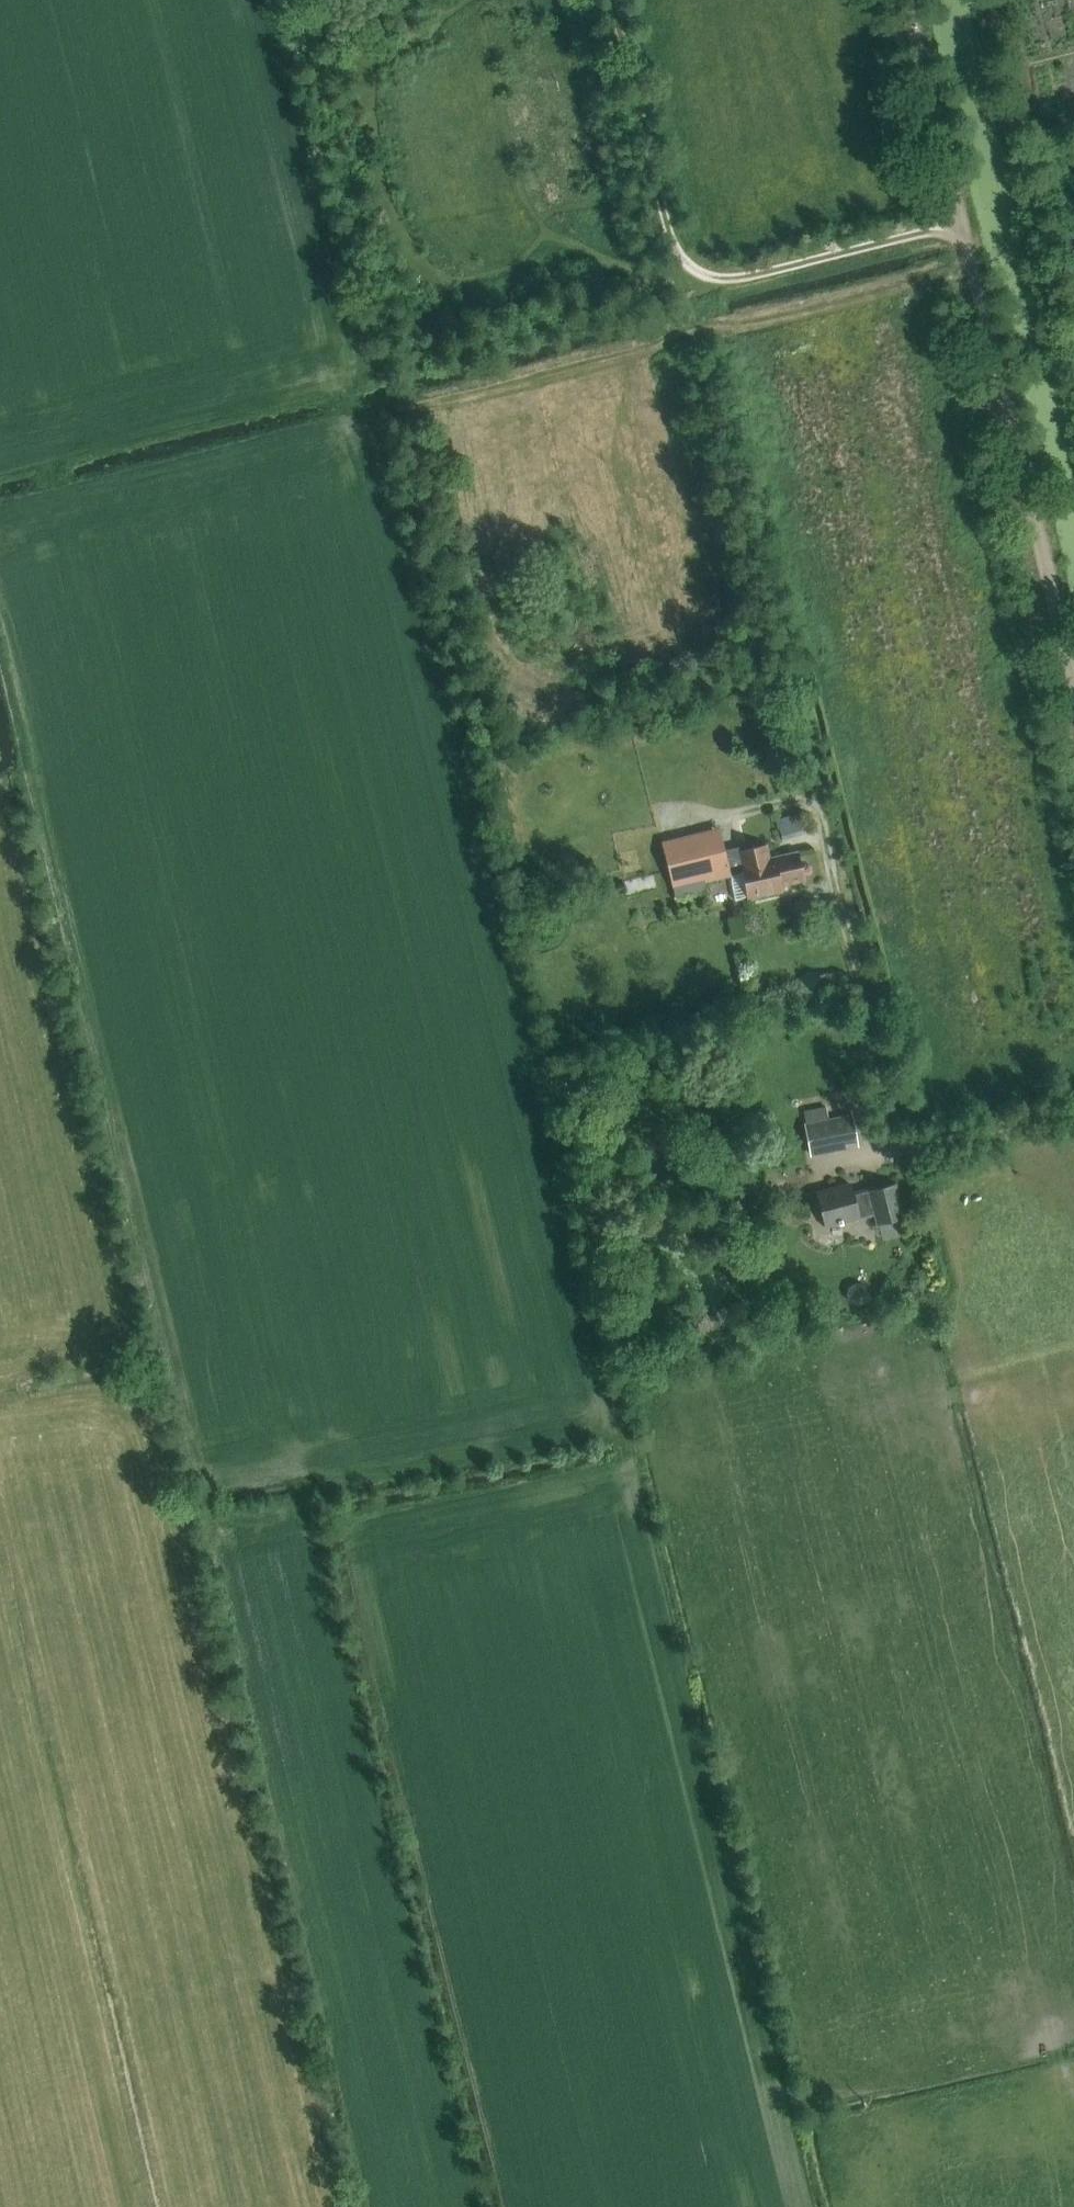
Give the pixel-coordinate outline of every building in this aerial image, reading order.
[(776,819),(782,839),(806,832),(801,812),(776,819)] [(802,880),(796,851),(770,857),(767,843),(739,849),(739,847),(724,851),(722,844),(665,858),(673,890),(730,876),(735,900),(779,891),(778,885),(802,880)] [(851,1113),(804,1123),(810,1156),(846,1149),(845,1144),(857,1142),(851,1113)] [(903,1217),(894,1183),(852,1194),(849,1185),(818,1193),(827,1224),(860,1215),(860,1216),(874,1213),(877,1224),(903,1217)] [(857,1281),(850,1285),(847,1293),(850,1300),(858,1303),(866,1300),(869,1291),(865,1284),(857,1281)]
